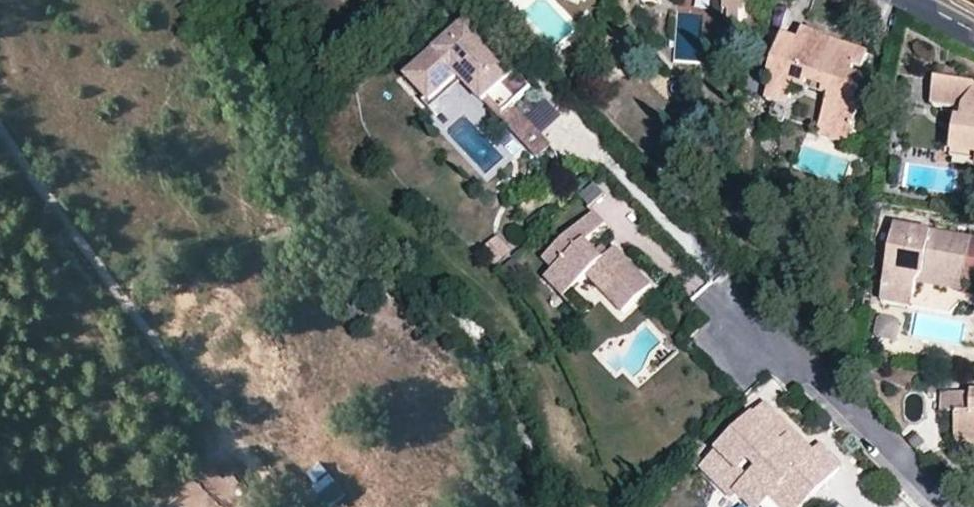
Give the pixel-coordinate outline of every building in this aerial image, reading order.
[(728,14),(729,15),(730,15),(729,29),(742,29),(743,16),(749,16),(749,0),(727,0),(728,14)] [(503,115),(531,90),(494,49),(492,47),(490,49),(479,37),(482,35),(480,33),(470,21),(408,76),(427,97),(422,101),(427,106),(460,77),(463,81),(483,104),(488,99),(503,115)] [(863,71),(868,54),(826,39),(827,36),(805,29),(800,41),(785,36),(771,77),(776,78),(768,103),(787,111),(796,89),(830,101),(818,138),(851,149),(858,127),(856,127),(862,106),(857,105),(865,78),(854,75),(856,68),(863,71)] [(482,35),(479,37),(490,49),(492,47),(494,49),(497,46),(483,30),(480,33),(482,35)] [(460,77),(427,106),(430,110),(463,81),(460,77)] [(955,143),(973,146),(973,85),(935,79),(931,105),(971,112),(968,124),(958,123),(955,143)] [(488,99),(483,104),(535,163),(550,150),(512,107),(503,115),(488,99)] [(973,165),(973,146),(955,143),(952,161),(973,165)] [(597,185),(585,197),(594,205),(606,193),(597,185)] [(601,252),(591,241),(609,224),(597,211),(558,249),(569,261),(558,271),(549,278),(568,298),(591,276),(626,314),(656,286),(620,248),(613,254),(608,259),(601,252)] [(895,225),(881,303),(950,315),(963,305),(964,296),(966,286),(973,288),(973,239),(895,225)] [(485,254),(498,266),(512,252),(500,239),(485,254)] [(601,252),(608,259),(613,254),(606,247),(601,252)] [(569,261),(558,249),(547,260),(558,271),(569,261)] [(526,270),(516,261),(505,272),(514,282),(526,270)] [(956,435),(973,435),(973,394),(944,394),(944,414),(956,414),(956,435)] [(795,438),(766,408),(706,467),(723,485),(725,482),(737,494),(742,489),(752,479),(743,470),(753,460),(798,505),(809,494),(812,497),(839,469),(820,450),(813,456),(800,469),(794,464),(803,455),(790,442),(795,438)] [(930,440),(922,432),(911,442),(920,450),(930,440)] [(956,435),(956,446),(973,446),(973,435),(956,435)] [(813,456),(795,438),(790,442),(803,455),(794,464),(800,469),(813,456)] [(809,494),(798,505),(753,460),(743,470),(752,479),(742,489),(760,506),(764,506),(769,502),(774,506),(802,506),(812,497),(809,494)] [(316,490),(327,504),(343,492),(332,478),(316,490)] [(725,482),(723,485),(735,496),(737,494),(725,482)]
